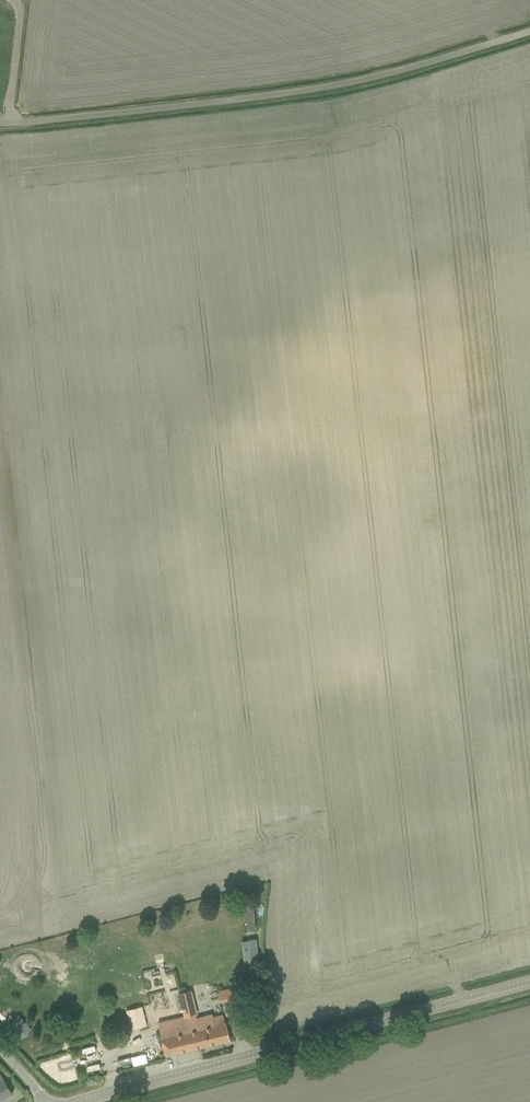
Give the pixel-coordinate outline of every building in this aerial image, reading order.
[(254,905),(245,906),(247,931),(256,930),(254,905)] [(257,939),(248,940),(248,941),(250,964),(250,965),(259,964),(257,939)] [(241,988),(216,994),(218,1002),(243,997),(241,988)] [(183,1016),(158,1022),(163,1044),(165,1055),(229,1040),(227,1029),(226,1023),(225,1023),(223,1014),(212,1017),(211,1014),(195,1018),(195,1015),(197,1015),(192,991),(178,994),(183,1016)] [(147,1025),(142,1006),(126,1010),(130,1029),(147,1025)] [(18,1042),(31,1029),(18,1015),(13,1020),(4,1010),(0,1014),(0,1022),(18,1042)] [(13,1093),(0,1073),(0,1101),(13,1093)]
